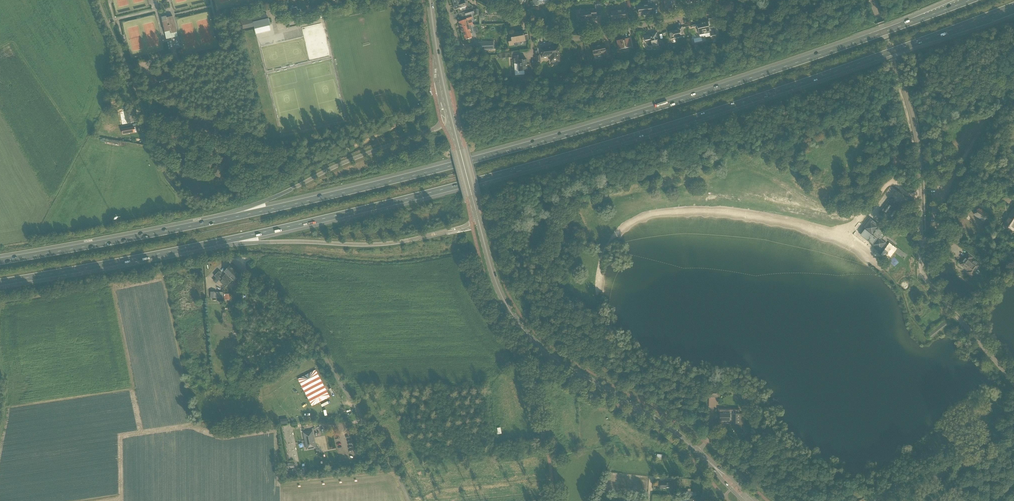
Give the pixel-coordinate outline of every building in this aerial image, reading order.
[(654,14),(653,9),(658,8),(658,0),(651,0),(651,4),(638,5),(639,15),(654,14)] [(672,9),(672,5),(675,5),(675,0),(664,0),(665,10),(672,9)] [(454,7),(454,10),(455,9),(455,10),(457,9),(459,14),(460,17),(465,16),(466,16),(475,13),(474,9),(474,10),(473,10),(473,9),(464,12),(461,13),(460,9),(463,8),(462,7),(466,6),(465,2),(465,1),(454,4),(454,7)] [(587,12),(580,13),(581,23),(582,23),(581,22),(591,21),(591,22),(592,22),(591,17),(596,16),(596,18),(597,18),(597,17),(596,12),(601,11),(600,5),(595,5),(596,9),(587,10),(587,12)] [(300,9),(289,12),(290,18),(302,15),(300,9)] [(612,22),(627,20),(627,15),(626,10),(611,12),(612,22)] [(255,15),(240,19),(242,29),(243,29),(242,29),(257,25),(257,28),(269,25),(269,24),(269,23),(270,23),(270,22),(269,21),(269,19),(268,19),(267,13),(257,16),(255,16),(255,15)] [(463,21),(459,22),(461,28),(471,25),(472,25),(473,25),(473,24),(472,20),(471,20),(473,19),(472,15),(465,17),(466,20),(463,21)] [(166,16),(161,17),(164,32),(166,39),(177,36),(176,32),(175,30),(176,30),(176,29),(175,30),(175,27),(174,25),(175,24),(173,16),(169,17),(166,17),(166,16)] [(697,25),(697,26),(699,34),(699,35),(705,34),(705,32),(709,31),(710,33),(710,36),(710,37),(716,35),(714,27),(713,23),(709,24),(708,24),(708,21),(703,22),(703,21),(700,22),(700,23),(701,24),(697,25)] [(471,25),(461,28),(462,33),(463,32),(466,40),(470,38),(472,38),(471,34),(473,33),(471,25)] [(678,30),(669,32),(670,36),(670,37),(671,40),(673,39),(682,37),(681,35),(684,34),(683,32),(682,27),(677,28),(678,30)] [(512,38),(508,39),(510,45),(514,45),(513,42),(525,40),(524,35),(523,31),(511,33),(512,38)] [(658,38),(657,32),(651,33),(652,35),(650,35),(644,36),(645,41),(646,41),(646,44),(647,45),(648,46),(649,46),(650,46),(652,45),(652,47),(659,46),(659,47),(661,46),(662,50),(665,50),(664,40),(658,41),(657,38),(658,38)] [(633,47),(631,38),(625,39),(625,40),(623,40),(617,41),(618,50),(633,47)] [(476,50),(494,49),(493,42),(476,43),(476,50)] [(597,46),(592,47),(593,52),(594,56),(604,54),(605,58),(611,57),(610,54),(609,49),(606,50),(604,43),(599,44),(597,45),(597,46)] [(558,46),(541,48),(541,53),(541,57),(550,56),(551,60),(551,63),(559,62),(559,59),(559,55),(559,51),(558,46)] [(520,60),(520,56),(514,56),(514,64),(518,64),(519,71),(527,71),(526,60),(520,60)] [(159,82),(169,79),(167,71),(157,74),(159,82)] [(132,110),(125,111),(126,117),(127,123),(134,122),(132,110)] [(199,129),(212,135),(215,128),(202,122),(199,129)] [(230,143),(233,136),(224,132),(221,139),(230,143)] [(259,145),(261,139),(251,136),(249,142),(259,145)] [(241,151),(243,146),(240,145),(240,144),(234,142),(232,148),(241,151)] [(219,156),(212,174),(219,177),(220,176),(223,178),(224,175),(224,176),(226,172),(222,170),(227,158),(223,156),(222,157),(219,156)] [(881,210),(878,214),(882,216),(884,213),(890,218),(888,221),(891,223),(894,220),(893,220),(901,209),(901,210),(904,207),(901,204),(898,207),(899,208),(897,206),(894,204),(893,204),(890,201),(892,202),(894,199),(891,197),(889,200),(881,211),(881,210)] [(984,222),(989,214),(979,208),(975,216),(984,222)] [(1013,227),(1013,210),(1013,209),(1004,225),(1012,230),(1013,227)] [(118,214),(110,216),(111,222),(119,220),(118,214)] [(961,222),(959,226),(966,230),(970,222),(977,226),(979,222),(972,218),(972,219),(969,217),(966,215),(962,222),(961,222)] [(865,229),(860,235),(866,239),(872,244),(873,245),(880,250),(885,244),(880,240),(881,239),(885,234),(877,227),(878,225),(872,221),(871,223),(866,229),(865,230),(865,229)] [(971,276),(974,272),(980,266),(971,259),(973,257),(968,254),(960,264),(968,271),(967,273),(971,276)] [(223,279),(220,282),(225,286),(226,284),(224,282),(235,271),(230,266),(224,272),(226,274),(224,276),(222,278),(223,279)] [(234,282),(240,276),(235,271),(224,282),(226,284),(225,286),(226,287),(230,283),(233,280),(234,282)] [(940,330),(947,324),(944,321),(927,334),(930,337),(939,330),(940,330)] [(720,398),(720,390),(709,389),(709,397),(720,398)] [(743,424),(744,413),(739,413),(739,409),(729,408),(718,408),(718,414),(716,414),(716,418),(718,418),(718,425),(724,425),(724,421),(732,421),(732,424),(738,424),(738,432),(742,432),(742,424),(743,424)] [(312,431),(304,433),(307,449),(315,448),(312,431)]
